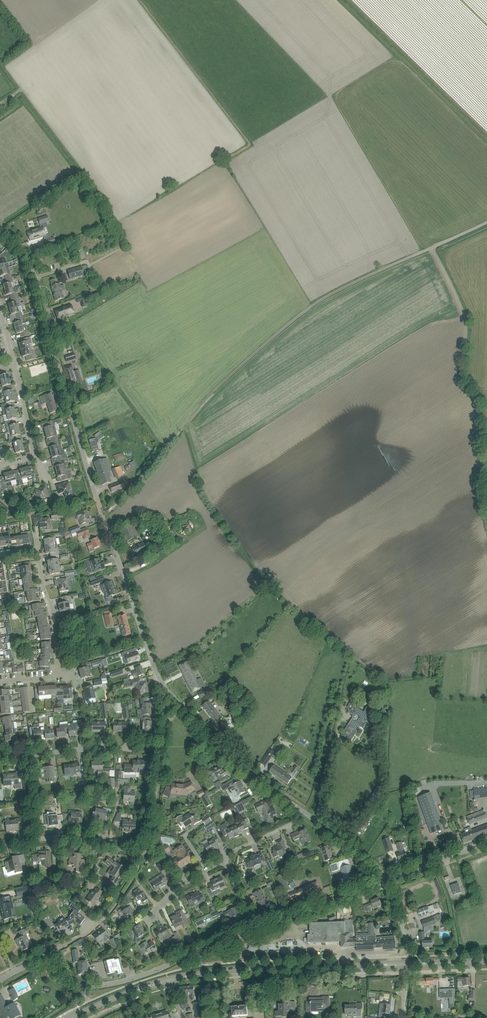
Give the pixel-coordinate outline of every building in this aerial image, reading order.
[(49,222),(47,216),(37,219),(39,225),(49,222)] [(27,232),(30,241),(46,236),(43,226),(27,232)] [(9,268),(9,267),(8,263),(7,263),(5,258),(0,260),(0,263),(1,265),(0,265),(0,271),(9,268)] [(67,270),(70,279),(83,275),(81,266),(67,270)] [(6,280),(12,278),(12,277),(9,268),(0,271),(0,277),(5,275),(5,276),(5,277),(6,280)] [(3,285),(4,290),(15,287),(12,278),(6,280),(7,282),(7,284),(3,285)] [(51,286),(55,301),(63,299),(59,285),(56,286),(54,279),(50,281),(52,286),(51,286)] [(10,294),(11,299),(17,297),(15,287),(4,290),(6,296),(10,294)] [(8,304),(10,310),(17,307),(17,305),(21,304),(19,297),(17,297),(11,299),(12,303),(8,304)] [(74,313),(71,305),(55,311),(58,319),(74,313)] [(15,315),(16,318),(22,316),(21,312),(22,312),(21,307),(17,307),(10,310),(11,315),(15,314),(16,315),(15,315)] [(13,323),(15,329),(23,327),(22,326),(22,324),(25,323),(24,319),(23,319),(22,316),(16,318),(17,321),(18,322),(13,323)] [(27,331),(26,326),(22,326),(23,327),(15,329),(16,334),(20,333),(21,338),(30,335),(28,331),(27,331)] [(19,344),(21,350),(33,347),(30,337),(21,339),(22,340),(23,339),(24,342),(19,344)] [(33,347),(21,350),(22,357),(26,356),(28,361),(36,359),(33,350),(33,347)] [(74,353),(65,356),(66,361),(76,359),(74,353)] [(71,364),(63,367),(68,384),(69,383),(76,381),(77,385),(83,383),(79,370),(73,372),(71,364)] [(6,389),(6,386),(10,385),(9,379),(0,382),(0,390),(6,389)] [(4,398),(13,396),(12,391),(7,392),(6,389),(0,390),(0,393),(1,398),(4,398)] [(39,397),(42,405),(47,403),(50,413),(57,411),(51,393),(46,394),(39,397)] [(0,404),(1,408),(8,406),(8,403),(14,401),(13,396),(4,398),(6,403),(0,404)] [(15,413),(14,408),(9,409),(8,406),(1,408),(3,416),(15,413)] [(16,418),(15,413),(3,416),(5,424),(12,422),(11,420),(16,418)] [(44,428),(45,434),(56,431),(54,425),(58,424),(57,420),(49,422),(46,423),(47,426),(48,426),(48,427),(44,428)] [(6,427),(8,432),(19,430),(18,424),(13,425),(12,422),(5,424),(6,427)] [(8,438),(9,441),(16,439),(15,436),(20,435),(19,430),(8,432),(9,435),(8,436),(9,437),(8,438)] [(51,439),(52,442),(58,440),(56,435),(57,435),(56,431),(45,434),(47,439),(51,438),(51,439)] [(91,452),(98,450),(96,442),(101,441),(100,437),(102,437),(101,432),(93,434),(94,438),(88,440),(91,452)] [(13,443),(14,448),(23,446),(21,441),(17,442),(16,439),(9,441),(10,444),(13,443)] [(49,447),(51,453),(62,450),(61,444),(60,440),(58,440),(52,442),(53,445),(53,446),(49,447)] [(56,458),(57,461),(63,460),(62,455),(64,455),(62,450),(51,453),(52,458),(56,457),(57,458),(56,458)] [(94,463),(96,469),(102,485),(111,482),(108,473),(111,471),(107,458),(94,463)] [(54,467),(56,472),(67,469),(65,464),(64,464),(64,463),(63,460),(57,461),(58,464),(59,464),(59,465),(54,467)] [(129,462),(129,464),(124,466),(127,472),(137,467),(133,460),(129,462)] [(112,469),(116,478),(123,475),(120,466),(112,469)] [(29,467),(24,468),(27,477),(28,481),(34,479),(33,478),(35,477),(34,471),(31,472),(29,467)] [(21,475),(18,476),(20,485),(23,484),(22,479),(27,477),(24,468),(19,470),(21,475)] [(67,469),(56,472),(57,477),(61,476),(63,481),(69,479),(67,475),(68,474),(67,469)] [(13,471),(8,473),(11,482),(16,480),(17,486),(20,485),(18,476),(15,476),(13,471)] [(5,481),(2,481),(4,489),(7,488),(7,487),(12,485),(11,482),(8,473),(3,474),(5,481)] [(56,486),(58,491),(59,494),(64,493),(65,498),(73,496),(69,482),(56,486)] [(118,483),(109,486),(111,492),(126,487),(124,482),(118,484),(118,483)] [(37,496),(35,497),(37,502),(42,501),(41,499),(48,497),(49,500),(53,499),(51,494),(48,495),(46,486),(35,489),(37,496)] [(75,514),(76,517),(79,519),(81,525),(90,522),(86,510),(75,514)] [(50,514),(51,520),(63,518),(62,512),(50,514)] [(51,529),(50,518),(42,520),(41,517),(34,519),(35,525),(39,525),(40,528),(46,527),(46,530),(51,529)] [(122,530),(127,541),(140,536),(135,524),(122,530)] [(65,537),(72,534),(80,531),(79,526),(69,530),(70,531),(65,532),(63,533),(65,537)] [(80,531),(76,532),(77,535),(78,538),(83,536),(84,540),(90,537),(88,533),(86,528),(80,531)] [(21,533),(22,536),(23,545),(29,544),(28,538),(31,537),(30,532),(21,533)] [(57,545),(55,535),(49,536),(49,539),(44,540),(45,547),(53,546),(57,545)] [(100,546),(97,538),(91,540),(91,543),(87,545),(89,553),(95,551),(94,549),(100,546)] [(132,548),(135,555),(147,550),(144,543),(132,548)] [(58,556),(57,548),(54,549),(53,546),(45,547),(46,554),(52,553),(52,557),(58,556)] [(47,561),(48,568),(59,566),(58,563),(60,562),(59,559),(47,561)] [(102,561),(99,562),(98,559),(91,562),(90,560),(86,562),(88,568),(90,567),(93,573),(105,569),(104,567),(104,566),(103,563),(102,561)] [(21,573),(30,572),(30,568),(31,568),(30,562),(20,563),(21,573)] [(60,566),(59,566),(48,568),(50,575),(60,573),(59,569),(61,569),(60,566)] [(56,587),(59,586),(59,592),(68,591),(66,579),(55,581),(56,587)] [(111,581),(102,585),(103,589),(102,589),(104,594),(105,598),(108,597),(109,601),(113,600),(111,596),(115,595),(115,594),(112,586),(111,581)] [(62,603),(58,604),(60,612),(70,611),(69,605),(70,604),(69,596),(61,597),(62,603)] [(33,611),(34,611),(41,610),(41,607),(44,607),(44,603),(32,605),(33,611)] [(104,616),(107,627),(114,625),(111,614),(104,616)] [(117,617),(122,637),(131,635),(126,615),(117,617)] [(140,658),(139,655),(138,655),(137,652),(131,654),(130,650),(121,653),(123,659),(126,658),(128,663),(139,659),(140,658)] [(41,661),(39,661),(40,667),(38,667),(38,671),(45,670),(45,667),(50,667),(50,664),(48,664),(48,661),(41,661)] [(178,666),(188,685),(197,680),(188,661),(178,666)] [(132,673),(133,676),(138,675),(138,676),(144,674),(141,666),(135,668),(136,671),(132,673)] [(87,667),(79,669),(81,679),(89,677),(88,672),(90,672),(89,667),(87,668),(87,667)] [(110,673),(112,677),(123,674),(122,669),(110,673)] [(148,692),(146,681),(140,682),(140,679),(130,681),(131,686),(137,685),(139,694),(148,692)] [(201,688),(197,680),(188,685),(192,693),(201,688)] [(65,687),(62,687),(63,696),(63,699),(72,699),(71,685),(65,685),(65,687)] [(45,699),(44,687),(41,687),(40,686),(34,686),(35,693),(36,700),(45,699)] [(83,693),(84,697),(85,701),(87,700),(87,701),(95,699),(92,686),(84,688),(85,692),(83,693)] [(214,689),(215,691),(212,692),(210,688),(198,693),(201,699),(213,693),(215,692),(216,691),(215,688),(214,689)] [(141,709),(137,709),(137,718),(147,717),(146,715),(151,714),(151,713),(150,713),(150,707),(150,704),(146,704),(146,698),(140,699),(141,709)] [(202,706),(215,723),(222,718),(209,701),(202,706)] [(353,719),(342,735),(346,738),(351,741),(355,735),(358,731),(358,730),(363,723),(365,723),(366,721),(370,723),(373,718),(370,716),(371,714),(366,711),(365,713),(356,707),(356,706),(353,704),(352,705),(351,708),(354,710),(351,714),(353,715),(352,717),(353,719)] [(2,721),(3,724),(13,723),(15,715),(10,715),(10,717),(0,718),(1,721),(2,721)] [(141,724),(142,724),(142,731),(151,732),(151,722),(148,722),(148,718),(143,718),(141,718),(141,724)] [(92,723),(92,732),(105,732),(105,722),(92,723)] [(113,722),(113,732),(122,732),(122,730),(125,730),(125,722),(113,722)] [(40,728),(40,730),(41,734),(45,734),(45,739),(53,738),(52,730),(48,730),(47,727),(44,727),(43,723),(39,724),(40,728)] [(72,728),(68,728),(68,731),(69,736),(76,735),(76,730),(80,729),(79,723),(71,724),(72,728)] [(68,728),(68,724),(59,725),(60,729),(56,729),(57,738),(65,737),(64,731),(68,731),(68,728)] [(36,727),(29,728),(30,739),(34,739),(34,742),(38,741),(38,740),(41,739),(41,734),(40,730),(36,731),(36,727)] [(13,735),(4,736),(5,739),(3,740),(4,746),(10,745),(10,741),(14,741),(13,735)] [(270,754),(274,759),(282,752),(276,746),(272,750),(273,751),(270,754)] [(133,765),(124,765),(124,772),(136,772),(136,771),(144,771),(144,770),(148,770),(148,761),(144,761),(135,761),(135,762),(133,762),(133,765)] [(98,771),(98,776),(110,776),(109,769),(102,769),(102,762),(91,762),(91,771),(98,771)] [(64,766),(65,775),(76,774),(75,772),(80,772),(79,763),(71,763),(71,765),(64,766)] [(44,768),(40,768),(41,773),(41,779),(49,778),(49,782),(54,781),(53,767),(49,767),(49,765),(43,766),(44,768)] [(292,778),(293,776),(294,776),(299,768),(295,766),(293,768),(292,767),(287,774),(274,765),(269,772),(288,785),(292,778)] [(228,775),(226,771),(228,771),(227,770),(226,768),(223,770),(220,766),(216,768),(215,767),(208,771),(211,776),(215,774),(217,778),(221,776),(223,778),(228,775)] [(18,788),(21,787),(20,783),(18,783),(17,774),(3,775),(4,786),(14,785),(14,789),(18,789),(18,788)] [(229,788),(232,793),(235,797),(236,798),(237,798),(238,798),(240,797),(239,795),(245,792),(242,786),(243,785),(241,781),(229,788)] [(181,786),(182,784),(172,783),(172,788),(167,787),(163,795),(170,798),(170,792),(171,792),(171,794),(187,796),(187,794),(195,790),(192,783),(192,784),(185,787),(181,786)] [(123,800),(129,801),(129,802),(134,802),(135,792),(131,791),(131,787),(125,786),(124,791),(123,800)] [(377,787),(372,796),(374,798),(373,800),(376,802),(379,795),(382,790),(377,787)] [(206,796),(202,798),(205,805),(207,807),(212,805),(208,798),(207,796),(206,796)] [(264,815),(267,822),(275,818),(274,816),(277,815),(273,807),(269,809),(269,808),(269,807),(266,800),(255,805),(259,812),(264,810),(266,814),(264,815)] [(245,810),(241,802),(235,805),(240,813),(245,810)] [(101,821),(104,822),(106,813),(109,814),(110,810),(107,809),(106,811),(96,809),(95,813),(93,812),(92,818),(101,820),(101,821)] [(82,825),(82,812),(75,812),(75,813),(71,813),(71,817),(68,817),(68,823),(78,823),(78,825),(82,825)] [(465,821),(467,828),(470,827),(469,824),(483,819),(486,818),(486,816),(485,812),(481,814),(467,819),(468,820),(465,821)] [(176,819),(179,824),(182,823),(185,828),(190,824),(192,822),(195,825),(200,822),(195,815),(193,817),(190,813),(183,818),(181,816),(176,819)] [(48,825),(49,826),(60,825),(59,825),(58,825),(57,815),(48,816),(48,814),(44,815),(45,825),(48,825)] [(202,820),(205,825),(211,821),(208,816),(202,820)] [(2,824),(3,826),(4,826),(5,826),(6,826),(6,832),(18,830),(18,826),(21,826),(21,821),(20,818),(5,820),(5,821),(4,821),(3,822),(2,823),(2,824)] [(129,829),(129,832),(135,832),(135,825),(132,825),(132,820),(123,820),(122,829),(129,829)] [(442,830),(439,820),(428,824),(431,834),(442,830)] [(205,825),(208,830),(215,826),(212,821),(205,825)] [(240,830),(244,828),(244,830),(248,828),(245,821),(241,823),(242,825),(238,826),(238,825),(229,829),(227,825),(220,830),(224,836),(228,834),(230,838),(234,836),(235,838),(239,836),(238,834),(241,833),(240,830)] [(463,843),(486,835),(486,825),(485,826),(460,835),(463,843)] [(291,835),(294,841),(300,838),(303,845),(311,841),(306,830),(300,833),(299,831),(291,835)] [(217,844),(220,842),(217,838),(216,837),(208,842),(207,840),(203,843),(205,846),(209,853),(219,847),(217,844)] [(383,840),(387,853),(393,851),(389,838),(383,840)] [(273,853),(275,858),(282,854),(283,856),(287,854),(284,849),(286,848),(282,839),(276,842),(279,846),(273,849),(275,852),(273,853)] [(161,849),(165,855),(170,851),(167,845),(161,849)] [(179,857),(174,860),(180,869),(192,860),(190,856),(187,852),(186,852),(182,846),(174,851),(179,857)] [(330,853),(327,846),(321,848),(325,862),(333,859),(331,853),(330,853)] [(397,855),(399,860),(403,859),(404,862),(408,860),(405,852),(404,852),(402,848),(398,849),(400,854),(397,855)] [(33,862),(39,861),(39,860),(44,859),(45,867),(51,867),(50,851),(41,852),(41,853),(38,854),(30,855),(32,855),(33,862)] [(69,857),(68,865),(73,865),(73,868),(76,868),(80,869),(79,872),(84,873),(84,865),(81,865),(82,859),(80,859),(81,854),(75,853),(75,852),(71,852),(70,857),(69,857)] [(250,859),(246,861),(249,868),(253,866),(254,866),(260,864),(260,863),(265,861),(261,853),(256,856),(255,855),(249,858),(250,859)] [(10,861),(5,863),(6,867),(6,869),(6,871),(7,871),(7,873),(15,871),(16,873),(22,871),(20,863),(25,861),(23,854),(18,856),(12,857),(13,861),(10,862),(10,861)] [(119,874),(124,868),(117,863),(109,858),(105,863),(113,868),(109,875),(112,877),(110,880),(110,879),(108,882),(108,883),(109,884),(109,885),(110,886),(111,886),(112,886),(114,885),(115,883),(121,875),(119,874)] [(347,866),(345,860),(344,860),(330,865),(330,866),(332,873),(339,870),(339,869),(341,869),(343,874),(344,878),(345,881),(348,880),(353,878),(354,878),(351,870),(349,866),(348,866),(347,866)] [(151,883),(153,886),(155,891),(164,885),(163,883),(166,881),(162,874),(154,879),(155,881),(151,883)] [(293,889),(296,887),(293,882),(289,884),(290,885),(289,886),(282,874),(277,877),(286,893),(287,892),(293,889)] [(226,886),(225,884),(221,877),(214,880),(214,882),(212,883),(209,885),(210,888),(208,889),(208,888),(207,889),(211,897),(212,897),(212,896),(220,892),(219,889),(226,886)] [(293,889),(287,892),(288,893),(287,893),(291,902),(320,891),(317,882),(294,890),(293,889)] [(450,886),(454,895),(461,892),(458,883),(450,886)] [(31,886),(15,889),(17,896),(33,893),(31,886)] [(86,900),(94,906),(103,892),(96,888),(93,892),(92,891),(86,900)] [(134,893),(132,895),(136,902),(141,899),(143,902),(148,899),(143,892),(141,893),(138,888),(133,892),(134,893)] [(253,893),(255,898),(256,897),(260,907),(265,905),(266,907),(267,907),(270,906),(270,905),(270,903),(268,898),(266,899),(261,890),(253,893)] [(190,894),(186,896),(190,905),(199,901),(200,903),(205,900),(202,894),(199,896),(197,892),(191,895),(190,894)] [(0,899),(0,906),(1,908),(3,919),(12,917),(10,908),(12,908),(10,901),(12,900),(11,896),(0,899)] [(365,906),(366,910),(367,911),(371,910),(370,909),(381,905),(379,898),(371,901),(371,903),(365,906)] [(54,925),(59,933),(65,929),(64,927),(68,924),(68,925),(75,921),(80,925),(85,918),(78,913),(81,909),(72,903),(69,907),(74,910),(69,917),(65,920),(64,918),(58,921),(59,922),(54,925)] [(125,906),(117,911),(120,915),(123,913),(127,920),(130,918),(130,919),(133,917),(132,917),(134,916),(131,912),(133,911),(130,906),(126,908),(125,906)] [(231,917),(233,922),(241,918),(236,907),(224,913),(226,917),(230,915),(231,917)] [(427,907),(417,911),(420,917),(430,913),(427,907)] [(176,915),(170,918),(173,925),(174,925),(178,923),(183,921),(184,923),(182,924),(184,928),(189,925),(182,910),(177,912),(178,914),(176,915)] [(47,917),(43,920),(47,930),(48,930),(53,927),(47,917)] [(436,923),(434,917),(421,922),(424,928),(436,923)] [(197,927),(205,923),(203,918),(194,923),(197,927)] [(310,934),(308,935),(308,943),(310,943),(326,943),(326,942),(339,942),(339,941),(341,941),(341,947),(356,947),(357,943),(356,939),(353,940),(352,920),(345,920),(345,922),(338,922),(329,922),(309,923),(310,929),(310,934)] [(368,924),(365,924),(365,927),(368,926),(369,936),(375,935),(373,923),(368,924)] [(142,930),(144,929),(140,924),(134,927),(133,925),(127,930),(131,936),(134,933),(137,938),(144,934),(142,930)] [(155,932),(159,939),(164,936),(166,939),(171,936),(168,931),(166,932),(162,925),(157,928),(158,930),(155,932)] [(98,932),(93,936),(96,940),(98,942),(103,938),(106,941),(110,938),(107,935),(108,935),(103,928),(98,932)] [(19,932),(21,937),(16,940),(17,944),(19,943),(22,950),(30,947),(25,936),(26,935),(23,930),(19,932)] [(121,937),(118,932),(113,935),(116,940),(121,937)] [(177,932),(173,933),(178,942),(182,941),(177,932)] [(432,943),(432,940),(424,940),(424,932),(423,932),(419,932),(420,940),(422,940),(422,948),(432,948),(432,943)] [(178,942),(173,933),(173,934),(175,936),(169,939),(172,944),(177,941),(178,942)] [(369,936),(356,937),(356,939),(357,943),(356,947),(356,951),(374,950),(374,948),(375,948),(384,948),(384,950),(396,949),(395,936),(376,937),(376,935),(375,935),(369,936)] [(157,949),(152,941),(148,944),(146,941),(140,946),(143,951),(146,955),(152,951),(153,952),(157,949)] [(88,973),(86,961),(79,962),(77,949),(72,950),(74,963),(76,962),(78,975),(88,973)] [(104,962),(107,974),(114,972),(114,971),(117,971),(117,974),(124,972),(120,959),(114,960),(114,959),(104,962)] [(457,978),(458,983),(458,985),(461,985),(461,987),(464,987),(464,986),(472,986),(472,982),(470,982),(469,978),(464,978),(464,977),(457,978)] [(179,988),(180,996),(191,995),(191,1001),(195,1000),(193,986),(179,988)] [(455,989),(439,990),(440,998),(450,997),(450,998),(455,998),(455,989)] [(4,1017),(5,1017),(9,1016),(11,1017),(15,1017),(20,1015),(14,1003),(7,1006),(1,995),(0,995),(0,1011),(4,1017)] [(310,1003),(310,1009),(319,1009),(319,1012),(329,1012),(329,997),(322,997),(322,998),(309,998),(309,1002),(310,1003)] [(196,1017),(202,1017),(206,1017),(204,998),(197,999),(198,1002),(194,1003),(196,1017)] [(180,1001),(183,1009),(188,1007),(184,999),(180,1001)] [(285,1016),(285,1017),(289,1017),(289,1009),(295,1009),(295,1002),(286,1002),(286,1004),(279,1004),(279,1012),(280,1012),(280,1016),(285,1016)] [(356,1004),(356,1006),(345,1006),(345,1014),(353,1014),(353,1016),(361,1016),(361,1008),(362,1008),(362,1004),(356,1004)] [(380,1004),(379,1010),(383,1010),(382,1013),(389,1014),(391,1005),(380,1004)] [(247,1006),(231,1007),(232,1016),(247,1015),(247,1006)]
